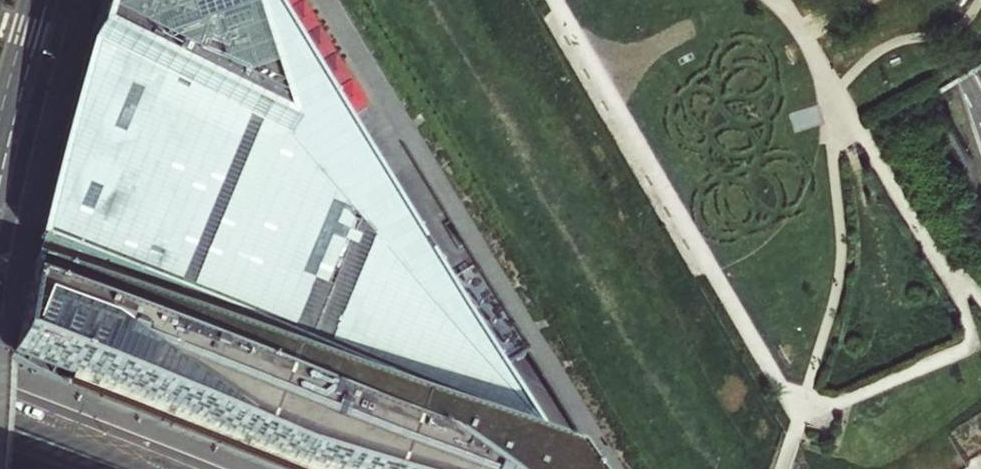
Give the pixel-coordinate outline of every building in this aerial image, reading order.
[(89,38),(61,136),(31,264),(550,468),(559,468),(500,374),(271,0),(99,0),(89,38)] [(500,374),(516,364),(531,355),(315,0),(271,0),(500,374)] [(16,357),(60,379),(155,418),(284,468),(550,468),(31,264),(16,357)]
